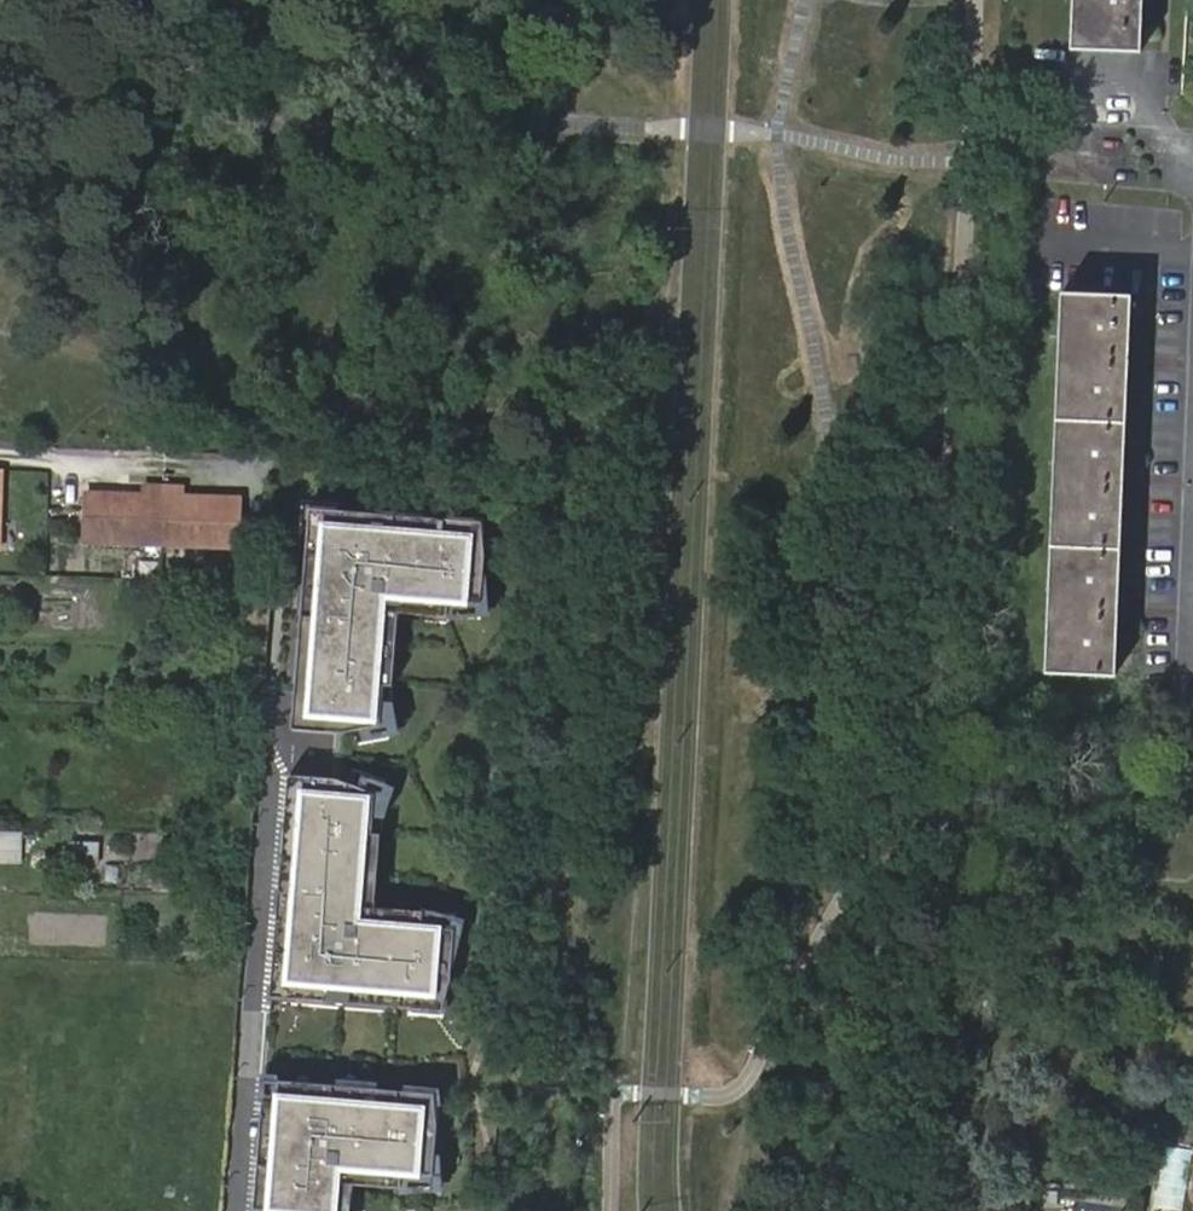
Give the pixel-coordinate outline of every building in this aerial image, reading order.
[(1072,50),(1143,52),(1144,0),(1073,0),(1072,50)] [(1062,293),(1046,672),(1115,675),(1132,295),(1062,293)] [(137,492),(79,490),(78,538),(154,541),(156,484),(137,483),(137,492)] [(232,543),(233,494),(175,493),(176,484),(156,484),(154,541),(232,543)] [(381,520),(382,512),(336,509),(332,516),(308,514),(306,538),(315,544),(313,566),(304,565),(302,589),(311,590),(310,613),(301,613),(299,637),(308,638),(304,682),(295,681),(291,727),(340,731),(380,724),(383,684),(392,684),(394,660),(385,656),(388,617),(397,618),(399,596),(419,597),(420,613),(446,615),(448,600),(480,602),(484,554),(482,528),(448,526),(448,518),(424,516),(424,524),(381,520)] [(337,777),(288,774),(271,986),(294,988),(297,996),(342,1000),(343,992),(382,995),(385,1004),(409,1006),(410,998),(444,1000),(450,975),(454,927),(422,924),(423,909),(396,907),(395,922),(373,921),(375,898),(366,897),(369,859),(378,856),(380,832),(371,831),(374,791),(337,777)] [(263,1078),(260,1122),(269,1123),(266,1159),(257,1159),(253,1210),(334,1210),(336,1190),(345,1191),(347,1167),(370,1168),(372,1184),(400,1186),(401,1171),(433,1173),(436,1131),(435,1100),(409,1097),(409,1089),(377,1087),(376,1095),(337,1092),(337,1084),(263,1078)] [(1181,1210),(1192,1210),(1192,1160),(1189,1159),(1181,1210)]
